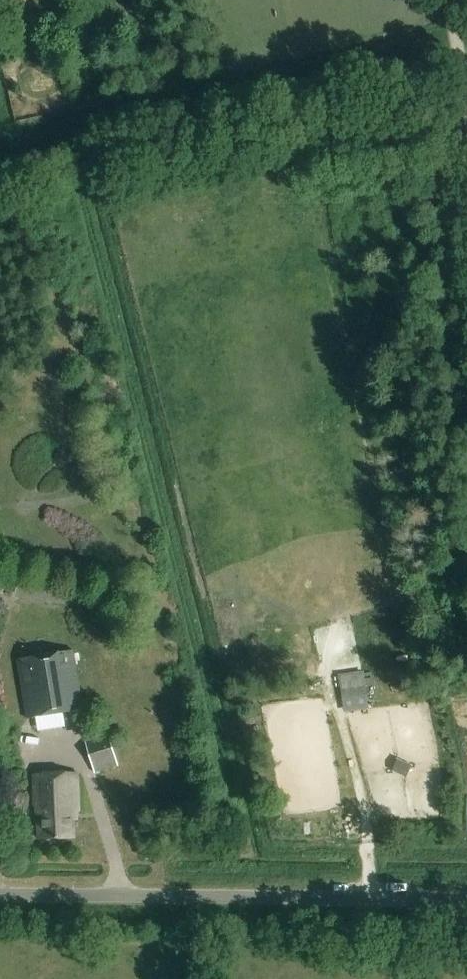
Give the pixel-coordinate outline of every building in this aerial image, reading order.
[(66,450),(61,450),(56,455),(57,461),(61,464),(68,463),(71,459),(71,455),(66,450)] [(84,709),(75,649),(18,658),(27,718),(84,709)] [(340,676),(342,696),(371,693),(369,674),(340,676)] [(86,740),(96,773),(119,766),(109,733),(86,740)] [(39,841),(74,840),(74,822),(78,822),(77,813),(79,813),(78,775),(35,776),(36,822),(39,822),(39,841)]
